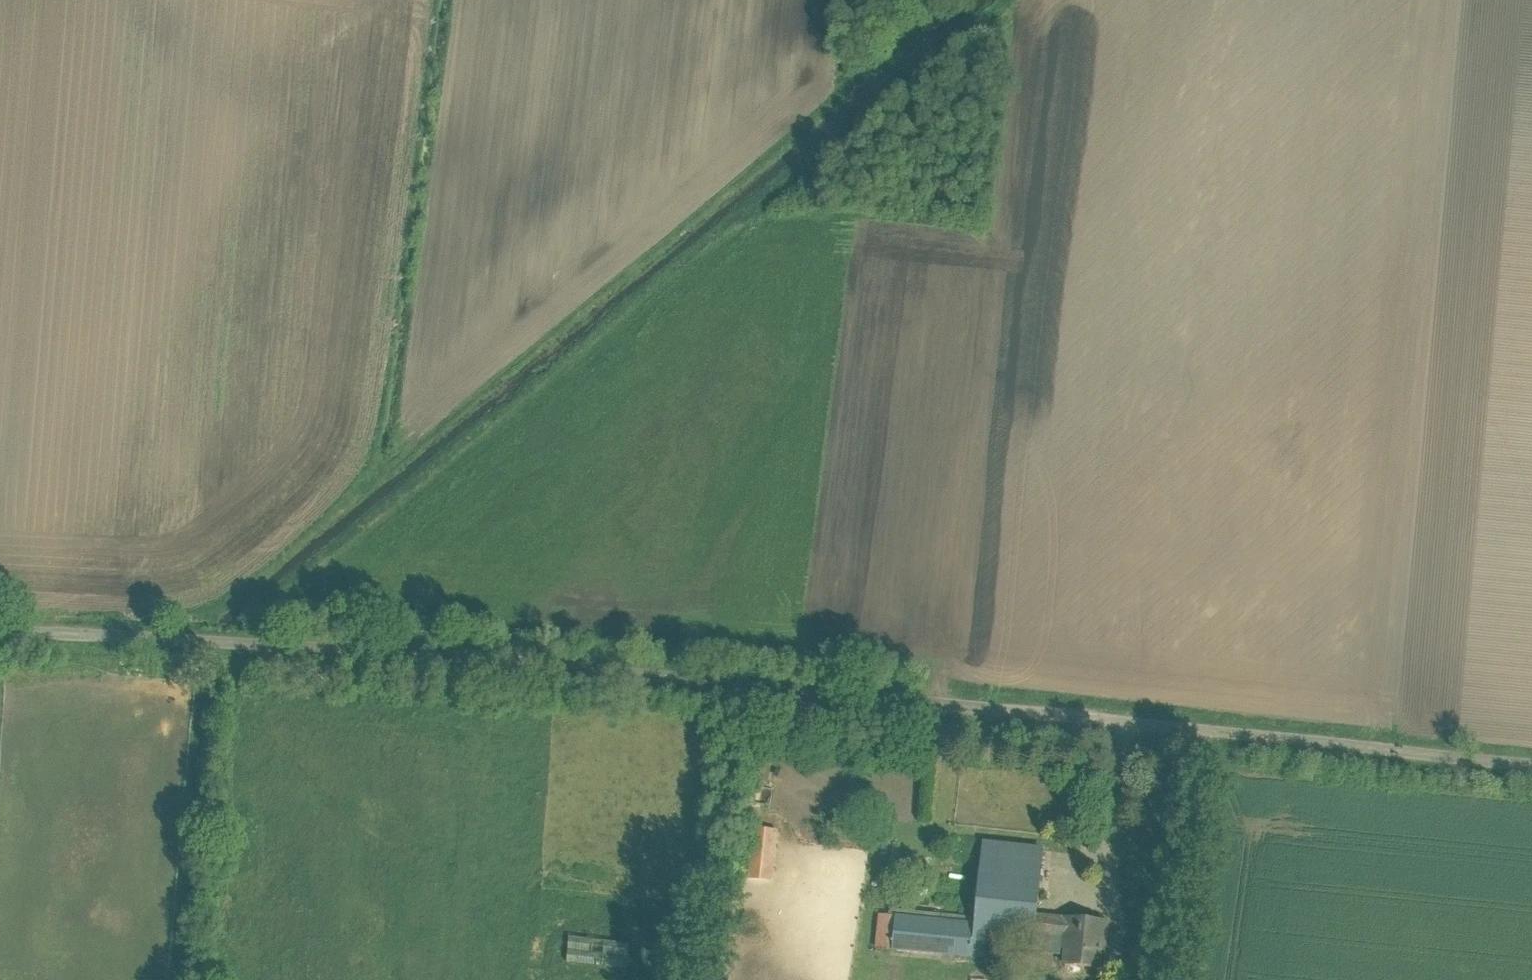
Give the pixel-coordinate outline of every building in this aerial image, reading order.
[(776,882),(783,829),(759,826),(751,878),(776,882)] [(857,896),(851,941),(999,958),(1000,942),(1049,947),(1047,960),(1098,966),(1104,910),(1023,901),(1030,838),(964,830),(955,907),(857,896)] [(572,937),(572,964),(607,965),(608,938),(572,937)] [(632,968),(632,942),(609,941),(609,968),(632,968)]
